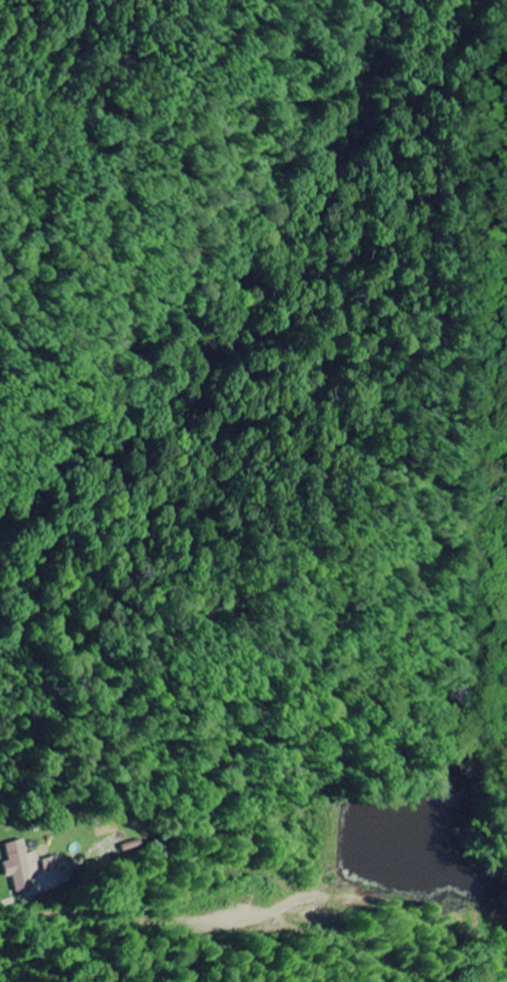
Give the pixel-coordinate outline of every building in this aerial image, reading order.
[(12,877),(16,893),(35,888),(32,876),(40,874),(35,853),(24,856),(20,840),(2,845),(7,863),(0,864),(4,879),(12,877)] [(39,876),(33,876),(33,881),(67,882),(67,875),(58,875),(59,860),(39,860),(39,876)]
